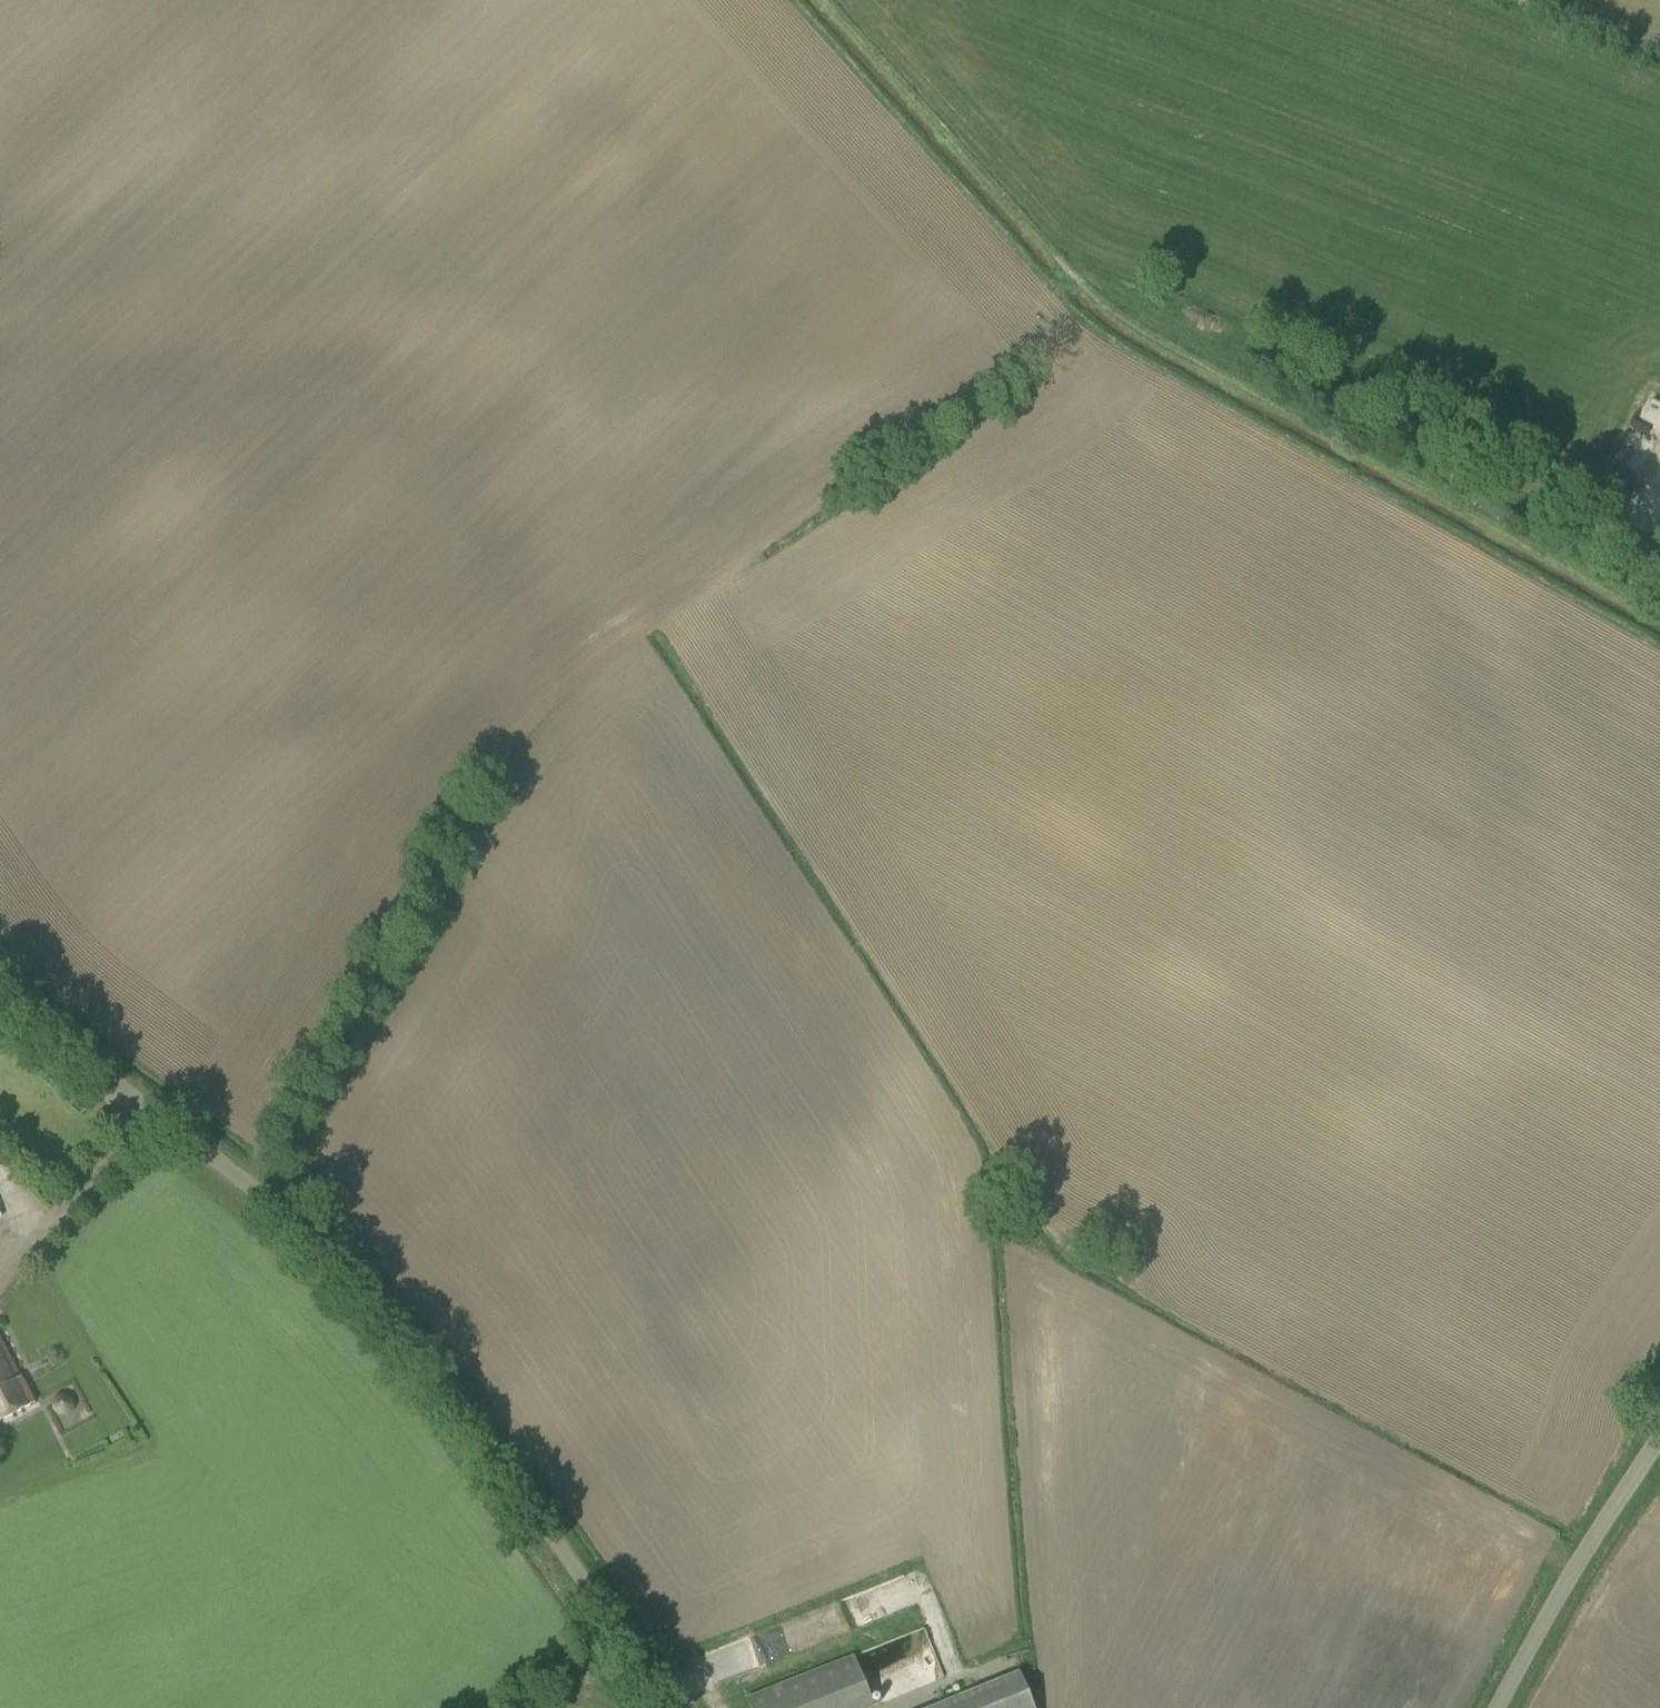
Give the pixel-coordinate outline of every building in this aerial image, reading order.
[(1659,454),(1659,396),(1654,394),(1634,449),(1659,457),(1659,454)] [(0,1335),(0,1422),(37,1403),(23,1377),(22,1377),(0,1335)] [(70,1391),(54,1399),(61,1413),(77,1405),(70,1391)] [(719,1678),(782,1654),(771,1625),(709,1649),(719,1678)] [(854,1655),(745,1697),(750,1707),(874,1707),(854,1655)] [(938,1655),(879,1680),(886,1697),(946,1673),(938,1655)] [(1019,1674),(935,1707),(1033,1707),(1019,1674)]
